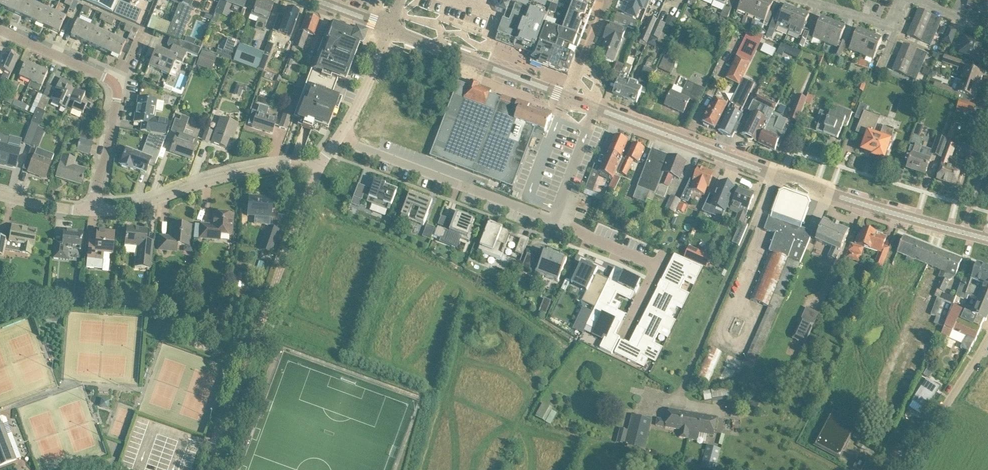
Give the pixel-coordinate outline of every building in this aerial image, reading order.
[(14,12),(20,0),(6,0),(3,7),(14,12)] [(25,17),(32,3),(26,0),(20,0),(14,12),(25,17)] [(113,13),(118,0),(83,0),(113,13)] [(181,4),(180,4),(179,5),(174,17),(167,35),(176,39),(180,41),(193,9),(188,7),(191,0),(182,0),(181,4)] [(212,19),(218,21),(220,15),(227,18),(229,19),(231,13),(235,14),(238,6),(244,8),(245,5),(247,0),(220,0),(216,13),(215,13),(212,19)] [(249,20),(257,23),(255,28),(263,31),(268,16),(269,17),(270,14),(273,5),(261,0),(258,0),(255,8),(254,11),(252,10),(249,20)] [(501,9),(503,3),(509,5),(510,1),(511,0),(496,0),(501,9)] [(517,4),(530,8),(525,22),(514,47),(533,55),(552,4),(554,0),(518,0),(517,4)] [(596,0),(575,0),(573,5),(561,36),(559,35),(560,41),(559,43),(578,50),(596,0)] [(622,1),(629,3),(625,13),(637,18),(641,9),(643,10),(647,0),(623,0),(622,1)] [(745,17),(752,0),(742,0),(742,1),(740,0),(739,0),(735,10),(738,11),(737,14),(745,17)] [(745,17),(743,22),(746,24),(748,18),(753,20),(751,25),(754,27),(756,22),(765,0),(752,0),(745,17)] [(769,0),(765,0),(756,22),(764,25),(765,22),(768,23),(772,13),(769,12),(773,2),(769,0)] [(976,9),(980,0),(969,0),(967,5),(976,9)] [(985,13),(987,6),(987,0),(980,0),(976,9),(985,13)] [(514,47),(525,22),(530,8),(517,4),(510,1),(509,5),(503,3),(501,9),(507,11),(496,40),(514,47)] [(136,24),(142,11),(120,2),(114,14),(136,24)] [(25,17),(36,22),(43,8),(32,3),(25,17)] [(531,61),(540,64),(561,8),(552,4),(533,55),(531,61)] [(84,5),(82,12),(88,15),(91,8),(84,5)] [(789,31),(797,11),(793,10),(794,8),(786,5),(786,7),(785,6),(781,16),(777,26),(789,31)] [(278,15),(272,31),(290,37),(298,13),(294,12),(295,10),(287,7),(284,17),(278,15)] [(720,19),(726,22),(731,10),(725,7),(720,19)] [(36,22),(48,27),(54,13),(43,8),(36,22)] [(549,68),(559,43),(560,41),(559,40),(559,39),(559,38),(559,37),(558,36),(559,35),(555,34),(565,9),(561,8),(540,64),(549,68)] [(920,11),(914,23),(937,32),(942,19),(919,10),(918,10),(920,11)] [(801,36),(809,16),(808,16),(807,14),(806,13),(805,12),(803,12),(802,13),(797,11),(789,31),(801,36)] [(54,13),(48,27),(59,32),(65,18),(54,13)] [(106,23),(109,16),(102,13),(99,20),(106,23)] [(614,21),(624,25),(638,31),(641,23),(618,13),(614,21)] [(668,15),(664,23),(674,28),(678,20),(668,15)] [(115,19),(109,16),(106,23),(112,25),(115,19)] [(174,17),(171,16),(169,23),(152,16),(147,28),(167,35),(174,17)] [(299,30),(293,47),(302,50),(307,34),(314,36),(319,21),(306,16),(301,31),(299,30)] [(647,44),(658,21),(650,17),(640,40),(641,41),(639,44),(646,47),(647,44)] [(809,31),(809,33),(806,40),(806,41),(803,48),(809,50),(813,38),(825,43),(833,23),(821,18),(815,33),(809,31)] [(71,36),(83,41),(89,26),(77,21),(71,36)] [(659,40),(666,25),(658,21),(647,44),(655,48),(659,40)] [(600,57),(610,61),(613,62),(626,31),(619,28),(619,26),(611,23),(604,38),(607,39),(600,57)] [(833,23),(825,43),(836,47),(833,57),(839,59),(842,50),(837,48),(845,28),(833,23)] [(937,32),(914,23),(909,35),(908,35),(931,45),(937,32)] [(133,41),(138,30),(127,24),(124,30),(130,33),(128,38),(133,41)] [(311,70),(338,80),(345,82),(361,40),(359,35),(344,30),(343,32),(338,30),(339,28),(328,24),(311,70)] [(83,41),(95,47),(102,32),(89,26),(83,41)] [(951,45),(958,30),(950,26),(943,41),(951,45)] [(942,27),(939,33),(946,36),(948,30),(942,27)] [(736,57),(725,79),(739,85),(742,79),(761,41),(764,35),(746,30),(745,33),(747,34),(737,57),(736,57)] [(849,50),(862,55),(870,35),(857,30),(849,50)] [(95,47),(107,52),(114,37),(102,32),(95,47)] [(870,35),(862,55),(874,60),(882,40),(870,35)] [(306,56),(314,58),(321,38),(316,36),(312,48),(309,47),(306,56)] [(114,37),(107,52),(119,58),(126,43),(114,37)] [(187,37),(185,42),(194,45),(196,40),(187,37)] [(964,55),(970,57),(979,60),(982,52),(980,51),(982,44),(960,37),(957,45),(963,46),(962,49),(964,55)] [(236,55),(239,45),(240,43),(228,38),(222,57),(234,61),(236,55)] [(803,48),(806,41),(800,38),(797,45),(803,48)] [(169,75),(176,61),(182,64),(187,54),(197,58),(201,49),(191,45),(180,41),(176,39),(169,55),(156,50),(148,66),(169,75)] [(264,54),(258,71),(264,72),(274,45),(268,42),(264,54)] [(559,43),(549,68),(568,75),(578,50),(559,43)] [(905,45),(900,58),(922,67),(927,54),(904,44),(904,45),(905,45)] [(236,55),(234,61),(233,62),(258,71),(264,54),(239,45),(236,55)] [(202,51),(196,65),(212,71),(217,57),(202,51)] [(296,53),(291,51),(287,64),(291,66),(296,53)] [(0,81),(0,90),(5,92),(10,82),(8,81),(17,59),(4,53),(0,61),(0,70),(4,72),(0,81)] [(659,69),(671,74),(674,67),(673,66),(675,61),(665,56),(659,69)] [(944,56),(942,62),(960,68),(962,62),(944,56)] [(922,67),(900,58),(894,70),(893,69),(893,70),(916,80),(922,67)] [(19,77),(30,82),(37,68),(25,63),(19,77)] [(626,83),(632,68),(625,65),(621,75),(614,72),(610,84),(617,86),(614,94),(624,98),(629,84),(626,83)] [(629,84),(624,98),(637,103),(641,92),(645,94),(646,92),(650,83),(656,71),(644,67),(639,82),(631,79),(630,84),(629,84)] [(960,73),(958,79),(979,86),(983,74),(963,67),(961,73),(960,73)] [(37,68),(30,82),(41,87),(48,73),(37,68)] [(924,68),(921,73),(928,76),(930,71),(924,68)] [(338,80),(311,70),(294,117),(300,119),(297,125),(303,127),(312,130),(314,124),(328,130),(338,101),(331,99),(338,80)] [(278,83),(278,84),(281,77),(277,75),(275,81),(275,82),(273,88),(276,89),(278,83)] [(66,110),(74,91),(69,89),(72,84),(61,79),(51,100),(60,105),(59,107),(66,110)] [(723,122),(719,131),(732,137),(735,132),(737,133),(741,125),(739,124),(740,122),(743,116),(741,115),(743,109),(742,109),(754,85),(742,79),(739,85),(725,117),(723,122)] [(979,86),(958,79),(963,81),(961,87),(957,85),(955,92),(975,99),(979,86)] [(669,97),(665,106),(683,114),(687,105),(690,100),(689,100),(692,94),(700,98),(705,88),(697,85),(687,81),(683,89),(675,85),(672,92),(669,97)] [(236,87),(234,95),(241,97),(243,89),(253,92),(254,87),(238,82),(237,87),(236,87)] [(536,128),(546,132),(552,115),(530,106),(518,101),(518,102),(502,96),(501,98),(490,94),(491,91),(479,87),(480,86),(479,85),(478,83),(474,82),(473,83),(472,83),(471,83),(470,86),(459,82),(430,156),(513,188),(536,128)] [(860,82),(857,89),(864,92),(866,84),(860,82)] [(935,83),(933,90),(951,96),(953,89),(935,83)] [(170,93),(172,89),(164,85),(163,87),(164,87),(163,90),(170,93)] [(4,101),(11,105),(16,93),(9,89),(4,101)] [(93,105),(83,101),(85,96),(74,91),(66,110),(71,112),(72,109),(83,114),(85,109),(90,111),(93,105)] [(754,137),(760,140),(767,125),(768,126),(772,116),(778,105),(771,102),(756,95),(748,111),(752,113),(750,116),(752,117),(747,128),(745,127),(741,134),(744,136),(743,137),(744,138),(745,138),(745,139),(747,140),(748,140),(750,141),(751,141),(752,141),(754,137)] [(37,109),(44,112),(49,99),(43,96),(37,109)] [(258,97),(256,102),(271,107),(272,101),(258,97)] [(134,121),(134,122),(152,125),(150,133),(165,136),(168,120),(153,118),(156,101),(139,98),(137,107),(139,107),(136,122),(134,121)] [(722,102),(714,98),(702,123),(715,129),(728,102),(723,99),(722,102)] [(19,108),(21,103),(14,100),(12,105),(19,108)] [(796,100),(788,119),(798,123),(805,104),(796,100)] [(959,100),(957,108),(972,113),(975,105),(959,100)] [(25,111),(27,106),(21,103),(19,108),(25,111)] [(860,103),(854,118),(861,121),(857,131),(867,135),(862,150),(873,154),(873,156),(884,160),(894,130),(884,126),(880,136),(873,134),(879,118),(866,112),(868,106),(860,103)] [(280,128),(286,130),(293,107),(287,105),(280,128)] [(248,124),(253,125),(252,127),(272,133),(277,119),(266,115),(269,108),(260,106),(257,113),(257,112),(257,113),(252,111),(248,124)] [(820,111),(819,114),(815,124),(818,125),(816,130),(838,139),(844,124),(847,125),(852,112),(838,106),(835,114),(831,112),(830,114),(820,111)] [(183,156),(190,159),(197,140),(191,138),(193,132),(185,130),(189,118),(181,115),(179,120),(175,119),(171,131),(177,133),(172,149),(184,154),(183,156)] [(760,140),(758,142),(773,149),(775,146),(779,148),(789,127),(785,126),(787,121),(779,117),(779,119),(772,116),(768,126),(767,125),(760,140)] [(221,118),(215,133),(211,143),(226,148),(231,134),(234,135),(238,124),(221,118)] [(33,142),(39,125),(32,122),(23,144),(30,147),(33,142)] [(212,131),(206,129),(202,141),(208,143),(212,131)] [(79,138),(93,142),(95,135),(81,131),(79,138)] [(16,168),(20,149),(8,146),(10,136),(0,134),(0,164),(16,168)] [(911,156),(910,159),(907,168),(918,172),(918,171),(925,173),(925,175),(931,160),(919,156),(922,148),(921,148),(922,144),(922,142),(922,141),(922,139),(921,138),(920,137),(918,136),(914,134),(910,145),(911,145),(907,155),(911,156)] [(141,155),(136,153),(126,149),(120,165),(132,170),(133,168),(146,172),(150,161),(155,164),(165,139),(158,136),(154,145),(146,142),(141,155)] [(606,157),(599,172),(603,174),(612,177),(613,178),(617,171),(623,158),(621,157),(624,151),(628,141),(615,136),(611,145),(608,151),(609,152),(607,157),(606,157)] [(946,140),(938,136),(932,154),(940,157),(946,140)] [(295,148),(303,151),(307,141),(299,138),(295,148)] [(77,151),(89,154),(92,143),(81,140),(77,151)] [(623,158),(617,171),(620,173),(627,176),(633,161),(638,164),(641,158),(645,149),(633,144),(629,153),(626,159),(623,158)] [(46,176),(54,156),(43,152),(37,149),(35,149),(31,147),(26,160),(32,162),(28,172),(36,174),(36,172),(46,176)] [(942,165),(937,179),(955,186),(957,182),(960,183),(963,172),(961,171),(960,171),(962,165),(963,163),(951,158),(954,149),(948,147),(947,147),(943,158),(943,159),(941,165),(942,165)] [(686,162),(652,149),(633,199),(646,204),(651,193),(656,195),(662,179),(663,180),(661,185),(669,188),(673,177),(679,179),(686,162)] [(63,156),(60,165),(57,174),(69,178),(68,180),(80,184),(82,181),(83,181),(83,178),(82,178),(85,170),(73,166),(75,160),(63,156)] [(965,169),(971,171),(974,159),(968,157),(965,169)] [(692,177),(681,200),(688,203),(693,191),(704,195),(708,187),(709,188),(714,173),(698,167),(694,178),(692,177)] [(614,178),(609,189),(615,192),(621,179),(615,176),(614,178)] [(323,177),(321,193),(333,195),(336,180),(323,177)] [(598,181),(590,179),(586,190),(594,192),(598,181)] [(386,184),(379,181),(376,180),(367,202),(390,211),(398,188),(386,184)] [(710,194),(702,211),(712,215),(715,207),(725,211),(734,188),(721,183),(715,197),(710,194)] [(351,204),(360,207),(367,187),(359,184),(351,204)] [(810,199),(781,188),(771,216),(800,227),(810,199)] [(754,196),(739,190),(731,210),(739,214),(736,221),(740,223),(743,224),(754,196)] [(424,225),(433,202),(418,196),(410,193),(401,217),(424,225)] [(666,209),(675,213),(681,200),(672,196),(666,209)] [(248,215),(261,216),(271,217),(272,200),(259,199),(259,198),(249,197),(248,215)] [(450,232),(460,235),(459,237),(469,241),(474,230),(471,229),(475,220),(466,217),(467,215),(456,210),(452,220),(454,221),(450,232)] [(201,225),(200,235),(200,239),(218,240),(218,234),(231,235),(233,215),(214,214),(213,226),(201,225)] [(809,243),(812,232),(769,216),(764,230),(776,234),(769,252),(750,300),(769,307),(746,359),(755,363),(809,243)] [(677,226),(680,219),(674,217),(671,224),(677,226)] [(820,230),(816,240),(825,244),(833,247),(829,257),(828,256),(826,261),(834,265),(836,260),(837,261),(841,251),(845,241),(849,231),(824,220),(820,230)] [(478,250),(501,259),(503,254),(503,255),(506,246),(510,235),(511,232),(502,229),(503,226),(490,221),(478,250)] [(740,223),(738,229),(745,232),(747,225),(743,224),(740,223)] [(159,250),(169,251),(176,251),(177,245),(189,246),(191,226),(172,224),(171,238),(160,237),(159,250)] [(435,227),(427,224),(423,236),(430,239),(435,227)] [(13,226),(11,235),(9,241),(21,244),(20,252),(31,254),(32,246),(33,246),(36,230),(35,231),(23,229),(23,228),(13,226)] [(261,250),(270,253),(278,230),(269,227),(261,250)] [(435,236),(444,240),(448,230),(438,227),(435,236)] [(125,245),(137,247),(135,268),(150,269),(152,252),(153,241),(146,241),(147,230),(127,228),(125,245)] [(68,249),(81,250),(82,232),(63,230),(62,244),(55,243),(53,259),(67,260),(68,249)] [(852,243),(847,257),(859,262),(864,248),(879,253),(873,267),(881,270),(890,248),(884,246),(886,237),(864,230),(862,235),(858,233),(855,244),(852,243)] [(88,260),(87,268),(102,269),(103,261),(104,253),(112,254),(113,243),(114,233),(97,231),(96,243),(89,243),(88,253),(88,260)] [(515,253),(523,256),(528,242),(521,239),(515,253)] [(901,239),(893,258),(902,261),(909,242),(901,239)] [(909,242),(902,261),(910,264),(918,246),(909,242)] [(671,244),(668,249),(680,254),(683,246),(678,244),(677,246),(671,244)] [(690,246),(685,258),(702,266),(707,254),(690,246)] [(918,246),(910,264),(919,268),(926,249),(918,246)] [(536,273),(558,282),(567,259),(558,256),(559,253),(548,249),(546,252),(545,251),(536,273)] [(926,249),(919,268),(927,271),(935,252),(926,249)] [(935,252),(927,271),(936,274),(943,256),(935,252)] [(529,271),(535,256),(528,253),(522,268),(529,271)] [(707,254),(702,266),(707,268),(713,257),(707,254)] [(671,262),(662,281),(670,285),(680,290),(684,282),(688,275),(697,280),(703,267),(675,255),(674,256),(675,256),(685,261),(682,268),(672,263),(672,262),(671,262)] [(943,256),(936,274),(944,278),(952,259),(943,256)] [(581,263),(574,280),(589,287),(586,291),(587,291),(587,292),(585,295),(599,301),(610,280),(597,274),(598,270),(581,263)] [(978,300),(984,285),(986,286),(987,281),(987,268),(977,264),(972,278),(964,275),(956,296),(967,300),(969,296),(978,300)] [(599,301),(599,302),(610,307),(617,293),(631,300),(635,293),(636,293),(639,286),(638,286),(641,281),(624,273),(618,283),(610,279),(610,280),(599,301)] [(658,288),(649,307),(667,317),(675,301),(684,306),(690,295),(680,290),(670,285),(666,292),(658,288)] [(833,285),(825,303),(831,306),(839,287),(833,285)] [(972,315),(984,321),(986,321),(987,316),(987,286),(986,286),(984,285),(978,300),(972,315)] [(55,293),(54,304),(64,305),(65,294),(55,293)] [(878,294),(870,312),(879,316),(887,298),(878,294)] [(887,298),(879,316),(887,320),(895,301),(887,298)] [(103,299),(95,299),(94,307),(102,308),(103,299)] [(895,301),(887,320),(896,323),(904,305),(895,301)] [(594,330),(593,333),(605,339),(604,341),(603,342),(600,348),(612,354),(620,338),(615,335),(617,331),(617,330),(618,331),(618,330),(618,329),(620,324),(621,325),(622,324),(613,320),(618,311),(626,315),(627,316),(627,315),(626,315),(618,311),(610,307),(599,302),(596,308),(594,311),(602,315),(595,329),(594,330)] [(904,305),(896,323),(904,327),(912,309),(904,305)] [(972,315),(952,306),(944,328),(938,342),(944,344),(947,337),(950,338),(953,331),(966,337),(961,348),(969,352),(974,340),(975,341),(984,321),(972,315)] [(647,310),(639,327),(646,331),(643,338),(654,344),(659,334),(662,328),(671,332),(676,321),(671,319),(667,317),(649,307),(647,310)] [(912,309),(904,327),(912,331),(920,312),(912,309)] [(217,328),(221,312),(213,310),(209,326),(211,326),(210,329),(208,328),(207,333),(219,335),(220,331),(216,330),(217,328)] [(582,310),(573,329),(583,334),(587,326),(587,325),(592,315),(582,310)] [(920,312),(912,331),(921,335),(929,316),(920,312)] [(801,318),(792,338),(805,344),(814,324),(801,318)] [(861,333),(852,351),(861,355),(870,337),(861,333)] [(870,337),(861,355),(870,359),(878,340),(870,337)] [(621,341),(615,354),(637,365),(641,356),(648,360),(656,363),(663,348),(654,344),(643,338),(638,349),(630,345),(630,344),(629,344),(629,345),(625,343),(626,342),(625,342),(624,342),(621,341)] [(878,340),(870,359),(878,362),(886,344),(878,340)] [(886,344),(878,362),(886,366),(894,348),(886,344)] [(721,352),(708,347),(694,381),(707,386),(721,352)] [(894,348),(886,366),(894,370),(903,352),(894,348)] [(903,352),(894,370),(903,374),(911,356),(903,352)] [(927,378),(912,401),(925,409),(939,387),(927,378)] [(725,388),(711,390),(713,402),(727,400),(725,388)] [(101,407),(108,408),(109,401),(101,400),(101,407)] [(747,401),(746,411),(757,412),(758,402),(747,401)] [(543,404),(535,417),(545,422),(553,409),(543,404)] [(666,427),(665,428),(680,431),(678,438),(687,439),(691,413),(669,409),(667,419),(666,427)] [(814,447),(839,460),(857,425),(832,412),(814,447)] [(691,413),(687,439),(699,441),(700,435),(715,437),(716,428),(718,418),(691,413)] [(625,445),(644,450),(652,421),(632,416),(625,445)] [(17,459),(3,423),(0,424),(0,466),(17,459)] [(859,426),(853,437),(858,440),(865,429),(860,426),(859,426)] [(710,469),(716,469),(721,449),(707,445),(701,468),(710,469)] [(858,469),(862,469),(866,461),(859,457),(854,468),(858,469)]
